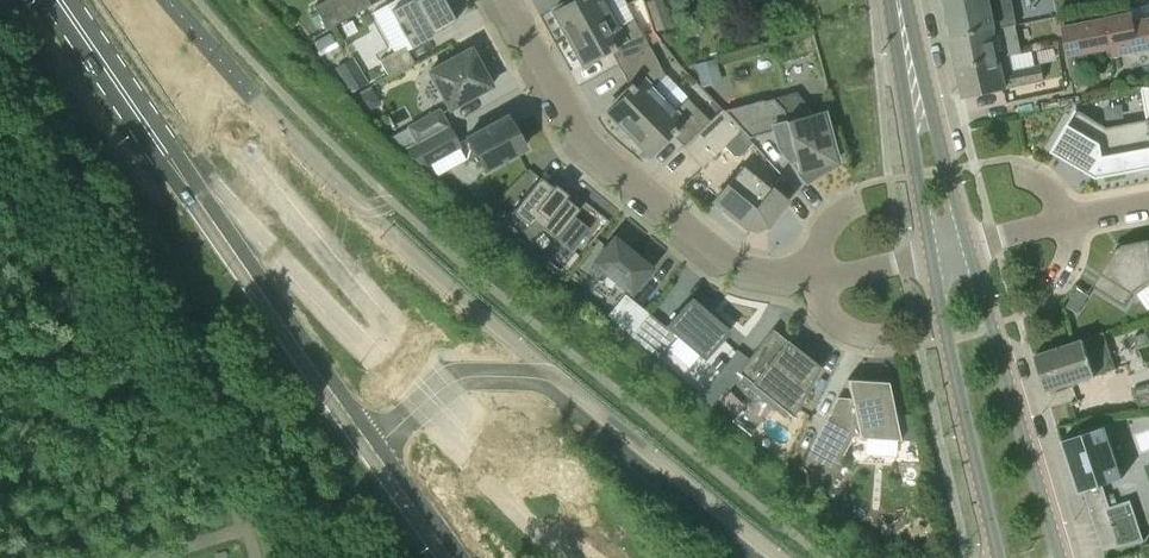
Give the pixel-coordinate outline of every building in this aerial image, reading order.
[(313,6),(326,29),(370,5),(367,0),(324,0),(313,6)] [(431,35),(455,21),(444,0),(416,0),(413,1),(412,0),(395,0),(372,13),(393,52),(379,60),(388,77),(413,63),(407,51),(432,37),(431,35)] [(567,37),(612,13),(605,0),(571,0),(553,10),(567,37)] [(656,31),(672,26),(663,0),(650,0),(645,2),(656,31)] [(1009,0),(944,0),(952,37),(1014,23),(1009,0)] [(1112,48),(1113,56),(1148,49),(1148,3),(1132,6),(1132,11),(1105,17),(1112,48)] [(617,65),(649,47),(634,19),(620,26),(612,13),(567,37),(582,65),(602,54),(603,56),(609,53),(610,53),(611,53),(617,65)] [(1067,56),(1112,48),(1105,17),(1062,25),(1067,56)] [(952,37),(958,67),(1001,58),(1001,57),(1021,53),(1015,24),(1014,23),(952,37)] [(606,111),(628,133),(664,97),(653,85),(664,75),(649,47),(617,65),(627,90),(606,111)] [(427,73),(448,110),(491,86),(470,49),(427,73)] [(715,58),(694,64),(700,86),(721,81),(715,58)] [(1044,79),(1041,66),(1005,73),(1001,58),(958,67),(964,97),(1044,79)] [(367,83),(355,63),(338,72),(350,93),(367,83)] [(374,88),(359,96),(368,111),(382,103),(374,88)] [(776,149),(787,163),(790,163),(805,181),(836,163),(822,111),(813,114),(795,92),(763,101),(762,100),(724,110),(722,110),(740,130),(747,138),(771,133),(776,149)] [(673,137),(683,147),(709,121),(686,97),(675,109),(664,97),(628,133),(649,155),(665,139),(667,142),(673,137)] [(406,126),(415,144),(449,127),(439,107),(406,126)] [(682,148),(702,169),(719,153),(740,130),(722,110),(724,110),(721,108),(709,121),(683,147),(682,148)] [(1133,150),(1133,143),(1076,110),(1051,152),(1097,178),(1148,168),(1148,147),(1133,150)] [(478,163),(483,172),(526,149),(507,115),(465,138),(469,146),(466,159),(478,163)] [(449,127),(415,144),(402,150),(423,168),(460,148),(449,127)] [(742,166),(713,202),(746,229),(766,227),(786,202),(742,166)] [(533,220),(555,239),(579,210),(564,198),(562,199),(552,191),(553,189),(539,178),(512,212),(529,226),(533,220)] [(493,204),(482,194),(472,205),(483,215),(493,204)] [(496,226),(505,216),(494,206),(484,217),(496,226)] [(592,265),(630,296),(651,269),(614,238),(592,265)] [(1118,246),(1092,286),(1125,306),(1134,291),(1135,291),(1137,294),(1148,285),(1148,240),(1118,246)] [(1075,287),(1067,299),(1076,305),(1084,293),(1075,287)] [(632,339),(650,315),(624,294),(605,318),(632,339)] [(691,299),(668,326),(704,360),(729,332),(691,299)] [(650,315),(632,339),(658,360),(677,336),(650,315)] [(788,414),(792,418),(820,368),(772,329),(737,373),(743,377),(740,382),(785,418),(788,414)] [(1148,342),(1146,332),(1134,336),(1137,346),(1148,342)] [(1035,355),(1047,392),(1096,375),(1084,339),(1035,355)] [(841,466),(838,464),(852,437),(876,439),(900,441),(895,417),(888,383),(847,380),(853,408),(836,407),(832,414),(829,412),(809,449),(801,465),(829,490),(841,466)] [(909,416),(909,414),(895,417),(900,441),(916,441),(911,416),(909,416)] [(1104,550),(1127,545),(1144,541),(1130,500),(1110,506),(1102,484),(1122,477),(1105,426),(1062,440),(1068,459),(1072,458),(1104,550)] [(1115,491),(1107,493),(1111,505),(1119,502),(1115,491)]
